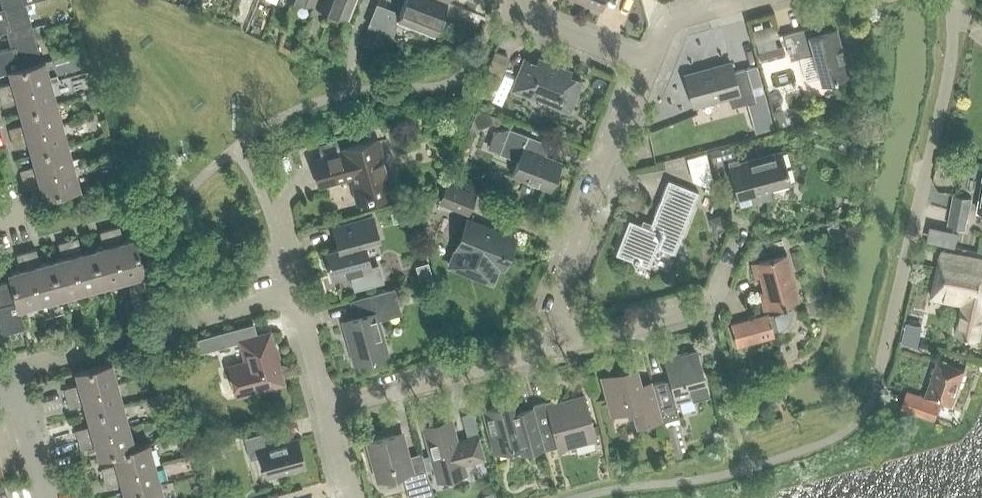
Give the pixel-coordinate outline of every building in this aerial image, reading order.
[(2,8),(3,8),(25,2),(25,3),(34,0),(0,0),(2,8)] [(314,5),(331,12),(335,0),(316,0),(314,5)] [(355,0),(335,0),(331,12),(348,19),(355,0)] [(444,0),(405,0),(403,4),(441,18),(447,2),(444,0)] [(582,2),(602,10),(606,0),(583,0),(582,2)] [(11,38),(33,32),(25,3),(25,2),(3,8),(2,8),(0,8),(0,32),(9,30),(11,38)] [(376,3),(368,25),(392,35),(398,22),(434,36),(441,18),(403,4),(399,14),(394,12),(394,10),(376,3)] [(819,25),(786,34),(784,34),(791,60),(813,54),(820,80),(832,76),(833,79),(852,74),(844,45),(841,45),(836,28),(827,31),(828,33),(821,34),(819,25)] [(9,72),(9,71),(41,62),(41,61),(33,32),(11,38),(13,46),(0,50),(0,74),(9,72)] [(777,47),(759,51),(761,62),(786,56),(783,45),(777,47)] [(495,50),(488,67),(504,73),(510,56),(497,51),(495,50)] [(569,112),(582,81),(569,76),(571,71),(538,58),(536,63),(524,59),(512,90),(534,99),(536,94),(557,102),(556,107),(569,112)] [(51,82),(45,62),(45,61),(45,60),(41,61),(41,62),(9,71),(9,72),(12,82),(0,86),(0,96),(51,82)] [(731,63),(685,75),(689,89),(691,88),(695,105),(729,96),(732,107),(747,103),(756,100),(747,68),(744,69),(733,72),(731,63)] [(756,65),(747,68),(756,100),(765,98),(756,65)] [(0,96),(0,97),(2,106),(17,102),(20,113),(56,103),(51,82),(0,96)] [(95,93),(88,95),(90,103),(97,101),(98,101),(95,93)] [(756,100),(747,103),(755,132),(773,127),(765,98),(756,100)] [(8,128),(11,138),(62,124),(56,103),(20,113),(23,124),(8,128)] [(783,108),(772,111),(777,129),(788,126),(783,108)] [(478,109),(471,128),(477,130),(494,122),(496,117),(478,109)] [(62,124),(11,138),(14,148),(29,143),(32,155),(68,145),(62,124)] [(487,148),(499,153),(518,161),(512,175),(550,190),(561,162),(537,153),(541,141),(509,128),(493,132),(487,148)] [(358,202),(391,193),(376,139),(343,148),(344,152),(312,161),(318,184),(351,175),(358,202)] [(20,170),(22,180),(73,166),(68,145),(32,155),(35,166),(20,170)] [(714,166),(723,164),(722,158),(733,155),(731,146),(710,151),(714,166)] [(737,196),(740,206),(754,202),(753,196),(769,192),(768,187),(789,182),(781,152),(739,163),(738,159),(727,161),(737,196)] [(25,190),(40,185),(43,196),(43,197),(80,187),(80,186),(79,186),(73,166),(22,180),(25,190)] [(668,180),(667,184),(651,223),(644,226),(629,221),(617,253),(634,260),(634,261),(638,262),(638,261),(649,266),(657,247),(674,254),(699,192),(668,180)] [(468,212),(474,196),(447,185),(441,201),(468,212)] [(972,198),(954,194),(948,226),(965,229),(972,198)] [(405,211),(392,214),(395,223),(408,219),(405,211)] [(722,215),(709,218),(712,231),(725,227),(722,215)] [(332,280),(351,275),(354,289),(382,281),(378,266),(371,268),(363,241),(378,237),(372,216),(334,226),(340,248),(324,252),(332,280)] [(492,282),(498,266),(510,237),(467,220),(456,249),(449,265),(492,282)] [(119,226),(109,229),(123,279),(144,274),(144,275),(145,274),(135,237),(134,238),(123,241),(119,226)] [(104,246),(92,250),(102,285),(123,279),(109,229),(100,231),(104,246)] [(77,237),(67,240),(81,291),(102,285),(92,250),(81,253),(77,237)] [(62,258),(51,261),(60,297),(81,291),(67,240),(58,243),(62,258)] [(36,249),(26,251),(40,302),(60,297),(51,261),(40,264),(36,249)] [(8,272),(10,281),(11,281),(19,308),(40,302),(26,251),(16,254),(20,269),(9,272),(8,272)] [(940,256),(932,298),(963,304),(957,332),(980,337),(981,325),(981,260),(941,251),(940,256)] [(778,329),(778,331),(781,330),(782,329),(784,328),(786,326),(787,324),(789,323),(790,321),(790,319),(791,316),(791,314),(791,311),(791,308),(788,309),(786,304),(799,301),(786,253),(751,263),(755,278),(759,277),(763,291),(759,292),(764,310),(772,308),(774,314),(768,315),(768,314),(730,324),(736,346),(774,336),(773,331),(778,329)] [(19,308),(11,281),(10,281),(0,284),(0,326),(2,334),(24,328),(19,308)] [(375,312),(398,306),(393,288),(350,300),(355,317),(344,320),(355,363),(386,355),(375,312)] [(907,322),(902,342),(918,346),(922,326),(907,322)] [(200,352),(230,344),(226,331),(197,339),(200,352)] [(239,394),(282,383),(269,333),(241,341),(247,362),(228,367),(231,380),(235,379),(239,394)] [(663,422),(679,418),(675,402),(709,393),(697,351),(663,360),(669,380),(652,384),(663,422)] [(938,361),(926,397),(907,390),(902,407),(936,419),(942,402),(953,405),(965,370),(938,361)] [(64,388),(66,398),(117,384),(112,363),(112,362),(75,372),(75,373),(76,373),(79,384),(64,388)] [(745,367),(737,370),(742,386),(750,384),(745,367)] [(637,426),(661,420),(651,382),(637,386),(632,368),(607,375),(610,388),(604,389),(611,415),(627,411),(628,416),(634,415),(637,426)] [(84,403),(87,414),(123,405),(117,384),(66,398),(69,407),(84,403)] [(533,404),(533,405),(545,450),(557,446),(558,448),(596,438),(584,395),(547,406),(546,401),(533,404)] [(528,452),(544,447),(533,405),(517,410),(515,400),(484,409),(495,451),(526,443),(528,452)] [(75,430),(78,439),(128,426),(123,405),(87,414),(90,426),(75,430)] [(463,464),(485,458),(479,435),(457,442),(450,418),(422,425),(438,482),(466,474),(463,464)] [(675,423),(666,425),(674,456),(683,453),(675,423)] [(99,456),(98,456),(98,457),(113,453),(134,447),(134,446),(128,426),(78,439),(80,449),(96,445),(99,456)] [(266,477),(305,467),(297,437),(273,444),(270,430),(244,438),(250,459),(261,456),(266,477)] [(406,487),(429,480),(421,453),(408,456),(401,431),(367,441),(378,481),(402,474),(406,487)] [(101,468),(104,478),(154,464),(149,444),(149,443),(149,442),(134,446),(134,447),(113,453),(116,464),(101,468)] [(122,483),(125,495),(160,485),(154,464),(104,478),(106,487),(122,483)] [(160,485),(125,495),(125,497),(164,497),(160,485)]
